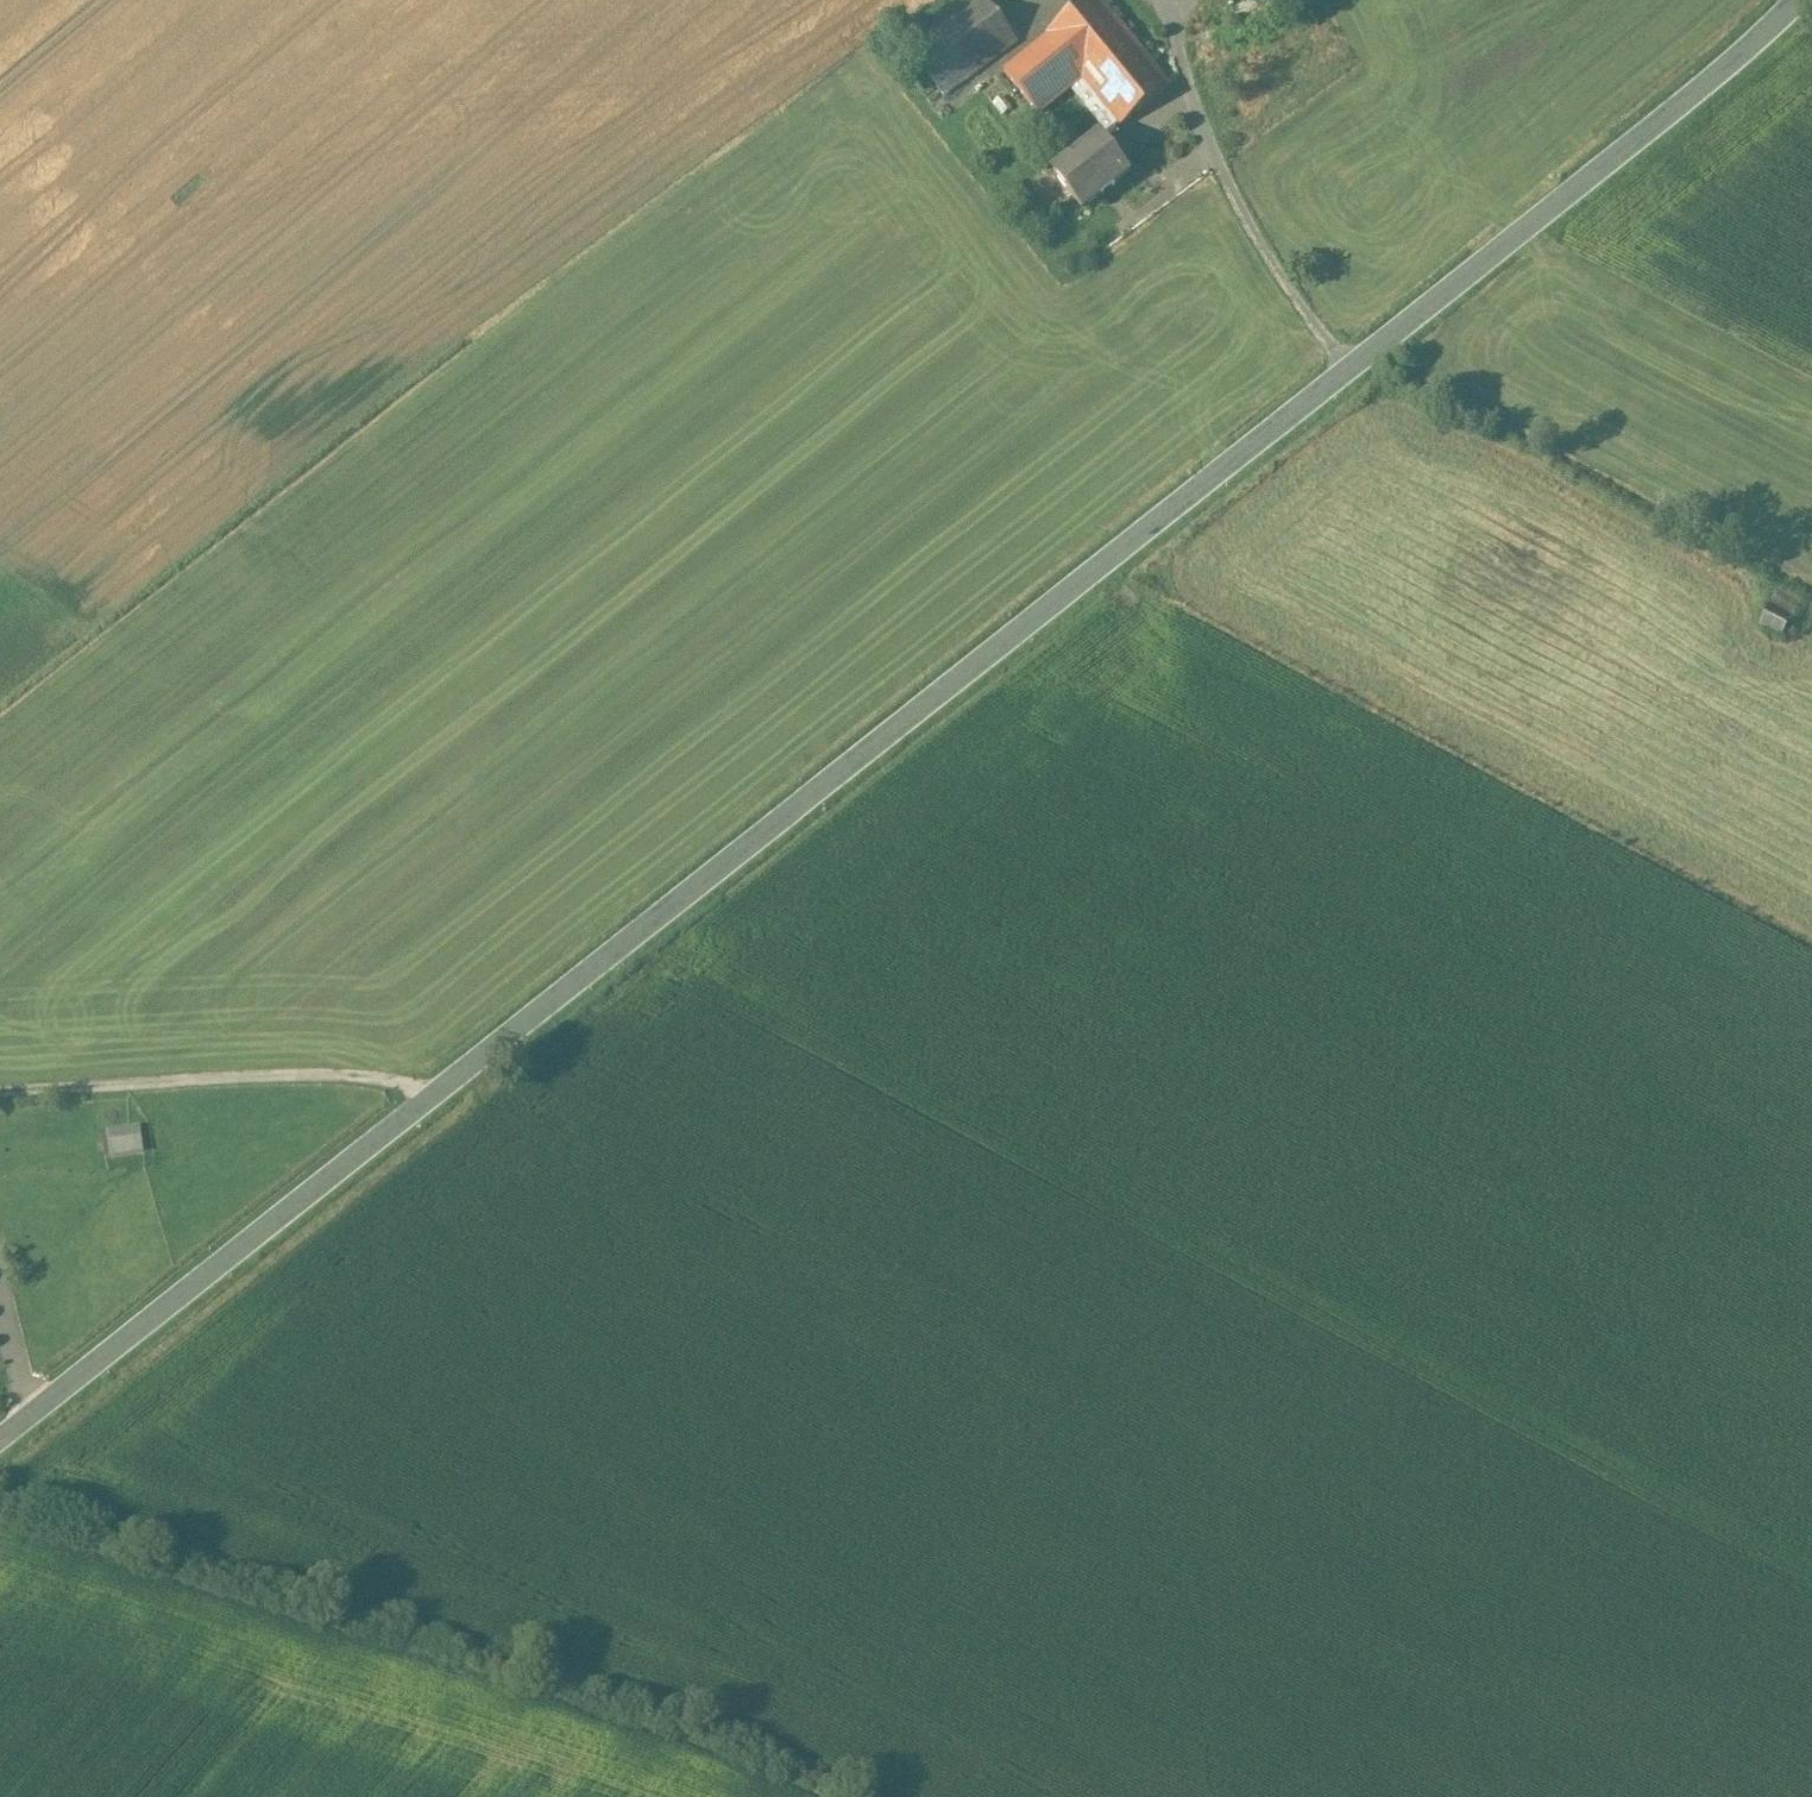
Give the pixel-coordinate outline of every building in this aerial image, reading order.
[(912,53),(944,96),(1017,41),(987,0),(983,0),(912,53)] [(1098,0),(1095,0),(1050,37),(1083,78),(1121,125),(1169,88),(1098,0)] [(1226,3),(1239,23),(1275,1),(1275,0),(1231,0),(1226,3)] [(1050,37),(1005,72),(1039,114),(1083,78),(1050,37)] [(1101,138),(1054,175),(1082,211),(1129,174),(1101,138)] [(1759,612),(1751,628),(1781,643),(1789,628),(1759,612)] [(139,1127),(101,1133),(104,1157),(142,1151),(139,1127)]
